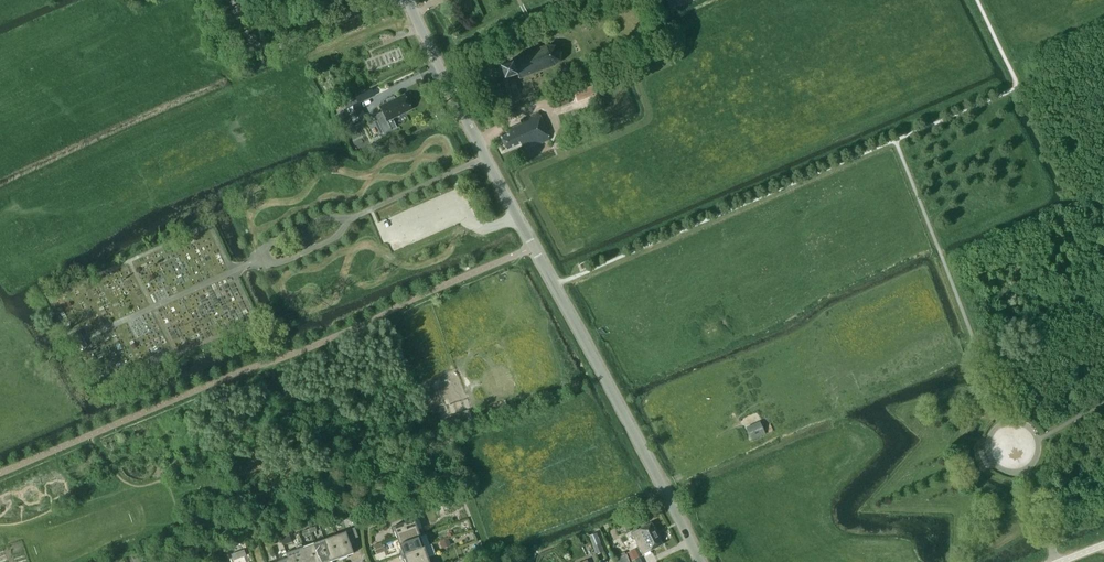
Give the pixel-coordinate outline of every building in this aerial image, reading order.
[(502,67),(504,74),(506,79),(517,75),(519,79),(553,67),(560,62),(561,53),(556,47),(546,47),(512,60),(513,63),(502,67)] [(590,83),(551,97),(555,108),(594,93),(590,83)] [(406,95),(395,100),(393,97),(386,100),(388,104),(381,107),(383,111),(375,115),(384,134),(398,127),(393,118),(413,109),(406,95)] [(346,105),(347,109),(359,104),(357,100),(346,105)] [(347,109),(353,121),(365,116),(359,104),(347,109)] [(337,114),(343,126),(353,121),(347,109),(337,114)] [(442,112),(436,115),(438,121),(445,118),(442,112)] [(532,147),(550,139),(539,113),(520,120),(521,123),(506,131),(508,135),(501,137),(505,150),(523,142),(525,146),(530,144),(532,147)] [(85,341),(86,341),(83,336),(82,336),(79,331),(72,335),(81,349),(87,346),(85,342),(85,341)] [(748,430),(752,439),(765,434),(761,424),(748,430)] [(394,532),(395,531),(398,537),(408,533),(411,539),(422,535),(416,519),(393,526),(394,527),(392,528),(394,532)] [(642,555),(662,544),(651,523),(632,533),(642,555)] [(346,531),(335,535),(344,559),(348,557),(347,555),(354,553),(349,540),(358,537),(355,528),(346,531)] [(411,539),(408,533),(398,537),(402,550),(400,551),(402,555),(426,547),(422,535),(411,539)] [(596,533),(589,535),(597,554),(604,551),(596,533)] [(335,535),(325,539),(333,561),(339,558),(340,560),(344,559),(335,535)] [(440,541),(442,549),(451,545),(449,538),(440,541)] [(314,542),(321,561),(329,561),(333,561),(325,539),(314,542)] [(304,546),(307,557),(301,559),(302,561),(321,561),(314,542),(304,546)] [(307,557),(304,546),(287,552),(288,557),(289,557),(290,561),(302,561),(301,559),(307,557)] [(426,547),(402,555),(403,559),(405,559),(406,561),(416,561),(429,557),(426,547)] [(247,555),(245,549),(232,554),(234,560),(247,555)] [(627,554),(612,560),(613,561),(630,561),(627,554)]
